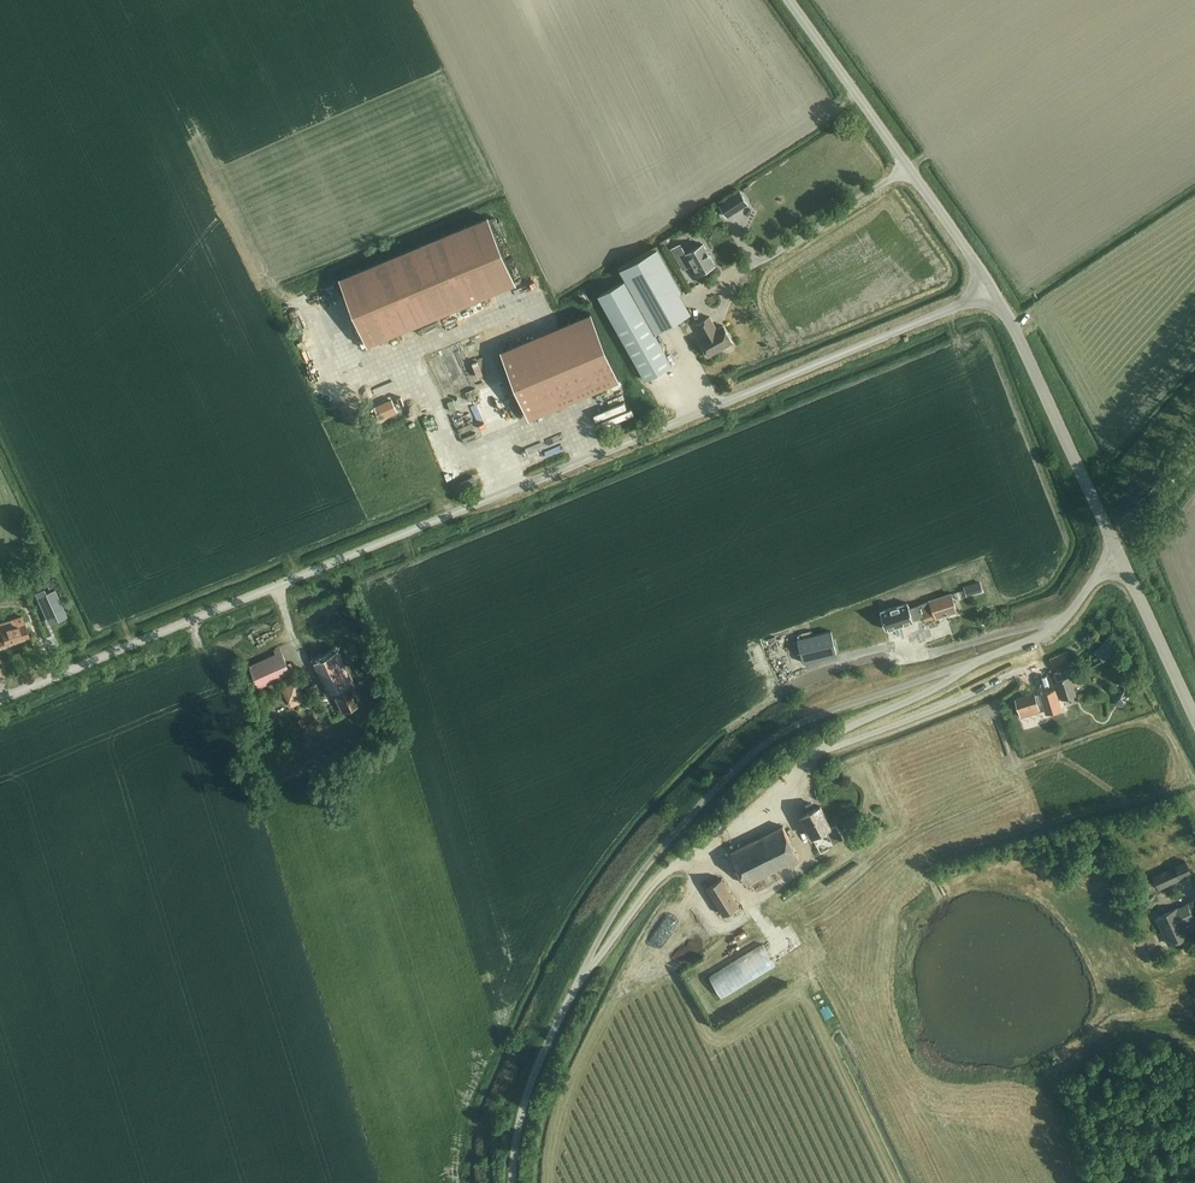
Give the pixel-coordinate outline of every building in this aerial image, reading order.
[(727,216),(748,203),(740,191),(719,204),(727,216)] [(515,283),(487,215),(341,276),(369,344),(515,283)] [(683,270),(692,264),(698,274),(714,264),(702,244),(687,253),(680,242),(670,248),(683,270)] [(624,280),(642,312),(643,311),(662,301),(681,290),(658,248),(656,245),(618,266),(620,269),(626,280),(624,280)] [(642,312),(624,280),(598,295),(645,379),(672,365),(642,312)] [(310,309),(298,314),(300,321),(312,315),(310,309)] [(619,380),(590,313),(501,350),(529,417),(619,380)] [(699,339),(709,356),(734,343),(724,325),(718,329),(711,316),(697,324),(704,336),(699,339)] [(492,324),(486,326),(491,341),(498,338),(492,324)] [(406,360),(414,356),(403,335),(395,339),(406,360)] [(490,365),(488,350),(481,351),(479,339),(471,340),(475,367),(490,365)] [(345,378),(363,373),(360,365),(342,370),(345,378)] [(454,375),(457,386),(466,383),(463,372),(454,375)] [(455,397),(446,400),(451,418),(460,415),(455,397)] [(469,413),(474,431),(489,426),(483,408),(469,413)] [(563,432),(546,440),(550,447),(567,439),(563,432)] [(979,580),(963,585),(967,595),(983,590),(979,580)] [(35,592),(48,622),(66,615),(55,589),(45,593),(44,589),(35,592)] [(951,593),(919,604),(923,616),(924,621),(956,610),(951,593)] [(880,611),(886,629),(913,621),(913,619),(923,616),(919,604),(909,607),(907,602),(880,611)] [(29,637),(22,616),(0,623),(0,625),(2,630),(0,631),(0,645),(6,643),(6,644),(29,637)] [(831,630),(797,639),(803,662),(836,654),(831,630)] [(1,654),(14,651),(13,644),(0,647),(0,648),(1,654)] [(338,650),(314,662),(331,695),(332,694),(333,696),(336,695),(344,712),(362,703),(352,684),(354,683),(338,650)] [(282,653),(252,667),(260,684),(290,671),(282,653)] [(14,654),(1,654),(2,664),(15,663),(14,654)] [(293,675),(301,694),(315,688),(306,668),(293,675)] [(1055,690),(1058,699),(1076,693),(1070,675),(1056,679),(1059,688),(1055,690)] [(1040,693),(1047,691),(1045,683),(1038,685),(1040,693)] [(1126,688),(1118,687),(1113,693),(1116,701),(1125,702),(1130,695),(1126,688)] [(1019,711),(1038,705),(1034,694),(1016,700),(1019,711)] [(775,814),(780,811),(775,802),(770,805),(775,814)] [(826,829),(833,843),(843,838),(836,823),(831,826),(820,806),(802,815),(812,836),(826,829)] [(731,852),(747,884),(799,858),(783,826),(731,852)] [(1160,887),(1194,872),(1194,856),(1154,874),(1160,887)] [(723,915),(739,906),(722,878),(707,888),(723,915)] [(1182,924),(1194,919),(1187,904),(1158,917),(1169,943),(1187,935),(1182,924)] [(700,945),(710,939),(700,924),(691,929),(700,945)] [(776,928),(721,963),(734,983),(788,949),(776,928)]
